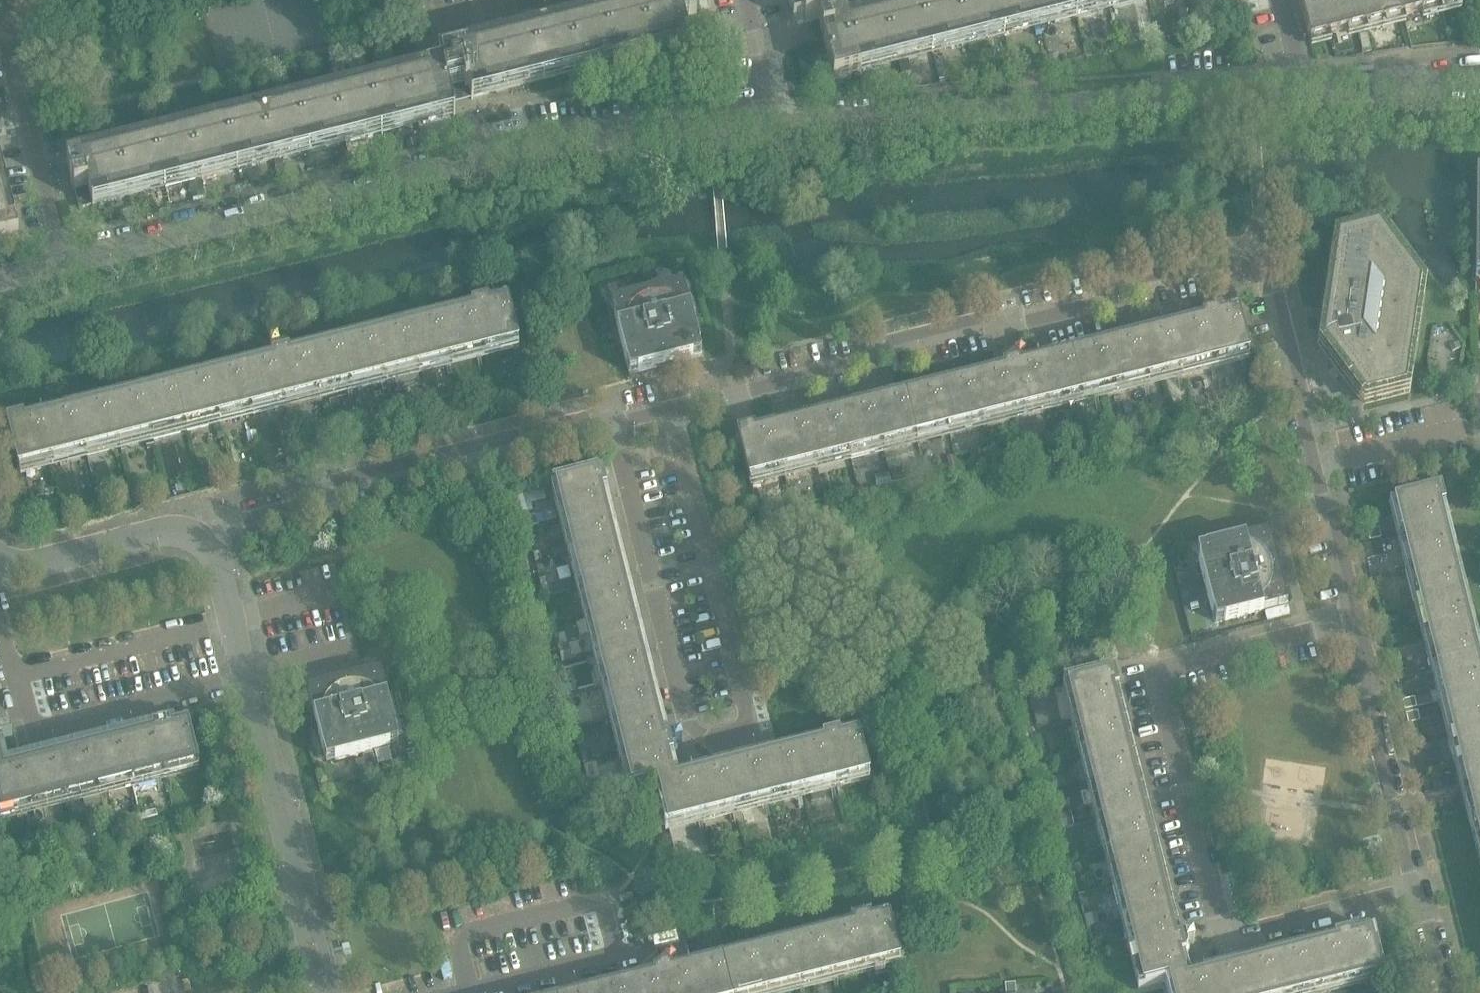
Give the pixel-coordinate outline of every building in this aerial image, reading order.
[(443,72),(83,163),(81,157),(67,160),(75,192),(80,210),(92,207),(92,208),(94,207),(92,200),(106,196),(107,201),(150,190),(149,186),(178,178),(179,183),(223,172),(221,167),(235,164),(250,160),(251,165),(295,154),(294,149),(308,146),(323,142),(324,147),(367,136),(366,131),(395,124),(396,129),(439,118),(438,113),(452,110),(453,118),(455,117),(451,101),(470,96),(471,101),(473,100),(473,98),(687,44),(688,46),(690,46),(688,39),(701,36),(696,18),(697,18),(692,0),(658,0),(460,50),(460,49),(438,55),(443,72)] [(849,28),(844,9),(843,10),(841,0),(789,0),(795,22),(793,22),(793,24),(804,21),(804,25),(818,21),(833,80),(861,73),(859,65),(872,62),(874,67),(917,56),(916,51),(945,44),(946,48),(989,38),(988,33),(1003,29),(1017,26),(1018,30),(1061,19),(1060,15),(1075,11),(1089,7),(1090,12),(1133,1),(1133,0),(962,0),(849,28)] [(1309,41),(1311,48),(1331,43),(1329,36),(1346,31),(1348,38),(1386,28),(1379,0),(1298,0),(1309,41)] [(1461,9),(1460,2),(1459,0),(1379,0),(1386,28),(1405,24),(1404,17),(1421,12),(1422,19),(1461,9)] [(414,139),(405,141),(407,150),(416,147),(414,139)] [(344,147),(336,149),(339,162),(347,160),(344,147)] [(19,238),(16,223),(15,223),(0,163),(0,242),(19,238)] [(201,181),(189,184),(192,199),(205,196),(201,181)] [(1327,310),(1322,347),(1364,404),(1404,394),(1420,290),(1417,286),(1414,282),(1377,233),(1337,243),(1327,310)] [(683,284),(610,302),(629,375),(702,357),(683,284)] [(273,357),(274,362),(8,429),(19,470),(518,345),(508,303),(308,354),(307,349),(288,353),(286,352),(284,351),(281,351),(279,352),(277,344),(270,346),(273,357)] [(1004,374),(738,441),(749,482),(1248,356),(1238,315),(1037,365),(1037,366),(1020,370),(1018,365),(1024,359),(1019,354),(1003,369),(1004,374)] [(1458,342),(1450,346),(1452,351),(1460,348),(1458,342)] [(1220,392),(1206,395),(1209,406),(1222,402),(1220,392)] [(337,399),(329,401),(332,412),(340,410),(337,399)] [(256,431),(247,434),(249,443),(258,441),(256,431)] [(979,450),(969,452),(971,459),(981,456),(979,450)] [(953,456),(946,458),(949,467),(955,465),(953,456)] [(294,460),(286,462),(288,471),(296,469),(294,460)] [(900,469),(890,471),(892,480),(902,477),(900,469)] [(887,473),(873,476),(876,486),(889,483),(887,473)] [(597,476),(555,486),(630,787),(656,781),(657,784),(669,832),(870,782),(859,735),(673,782),(673,779),(667,758),(673,756),(674,747),(682,745),(680,738),(663,742),(597,476)] [(187,484),(175,486),(176,493),(188,491),(187,484)] [(1426,494),(1393,503),(1479,848),(1479,674),(1435,492),(1426,494)] [(536,515),(524,518),(527,527),(538,525),(536,515)] [(1378,530),(1367,533),(1370,542),(1380,539),(1378,530)] [(1269,533),(1196,551),(1214,624),(1287,605),(1269,533)] [(1379,543),(1363,547),(1366,558),(1382,554),(1379,543)] [(540,551),(533,553),(535,561),(542,559),(540,551)] [(548,577),(539,579),(541,587),(543,587),(545,595),(552,593),(550,583),(548,577)] [(574,577),(550,583),(552,593),(576,587),(574,577)] [(568,644),(558,647),(562,662),(572,659),(568,644)] [(380,672),(308,690),(326,763),(399,745),(380,672)] [(1067,686),(1142,987),(1168,980),(1171,992),(1313,992),(1380,976),(1370,935),(1185,981),(1179,957),(1184,956),(1186,947),(1193,945),(1191,938),(1175,942),(1108,676),(1067,686)] [(1414,698),(1401,702),(1404,711),(1416,708),(1414,698)] [(1417,712),(1405,715),(1407,724),(1419,721),(1417,712)] [(199,767),(189,725),(20,768),(11,731),(0,734),(0,732),(0,817),(199,767)] [(1420,735),(1410,737),(1412,745),(1422,743),(1420,735)] [(373,753),(364,755),(369,777),(378,775),(373,753)] [(1061,775),(1049,778),(1053,791),(1064,788),(1061,775)] [(1441,781),(1432,783),(1434,790),(1443,788),(1441,781)] [(600,784),(589,787),(592,797),(602,794),(600,784)] [(138,813),(124,816),(126,826),(141,822),(138,813)] [(1070,813),(1059,816),(1062,829),(1073,826),(1070,813)] [(1096,913),(1084,916),(1087,927),(1099,924),(1096,913)] [(600,992),(794,992),(901,966),(899,961),(889,920),(689,970),(689,971),(671,975),(669,970),(675,965),(670,959),(654,974),(655,979),(600,992)] [(1001,985),(1002,992),(1016,992),(1015,984),(1001,985)]
